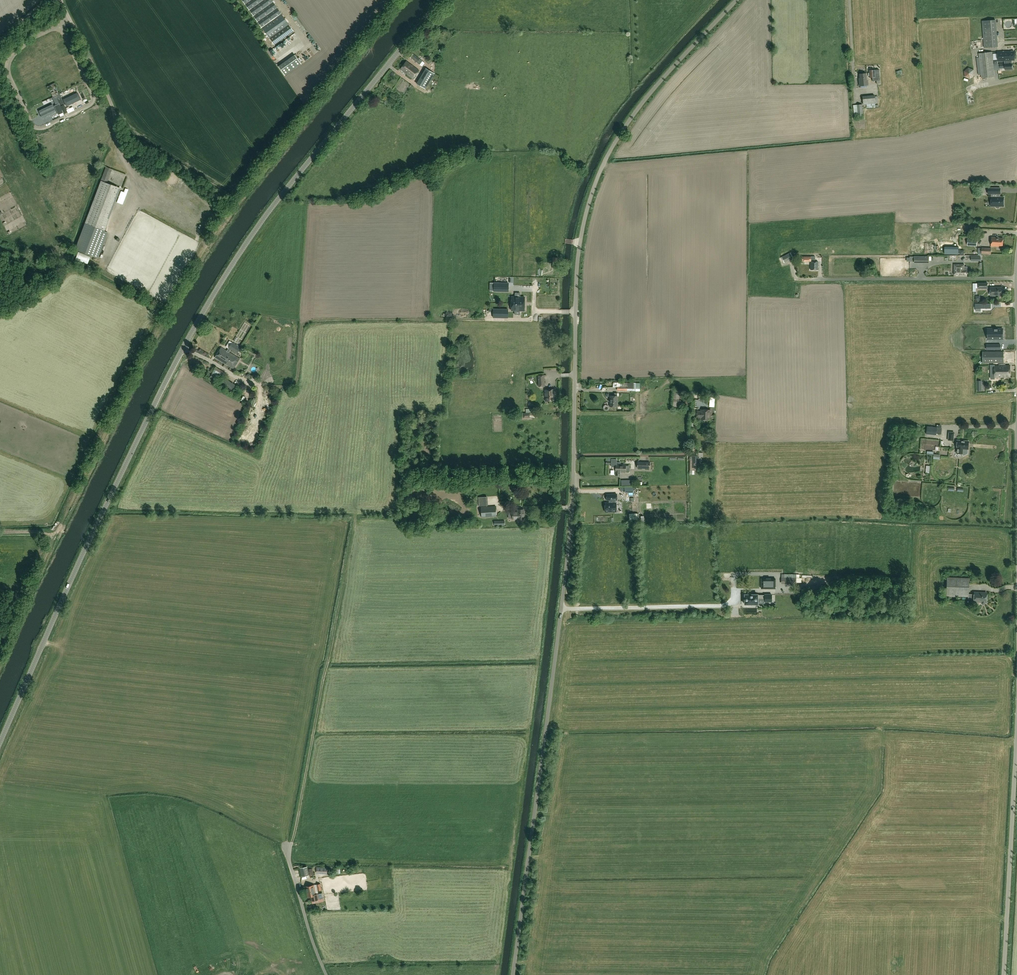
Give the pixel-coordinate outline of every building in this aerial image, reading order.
[(268,39),(274,43),(289,33),(291,30),(292,29),(286,21),(279,16),(277,13),(279,10),(277,9),(274,4),(273,3),(271,0),(241,0),(268,39)] [(292,10),(289,12),(302,30),(305,28),(292,10)] [(998,47),(996,26),(995,26),(995,20),(984,20),(984,27),(983,27),(984,48),(998,47)] [(303,39),(282,50),(285,55),(305,44),(303,39)] [(995,77),(994,69),(994,63),(992,52),(979,54),(982,79),(995,77)] [(1005,62),(1012,62),(1012,61),(1015,60),(1014,52),(1010,53),(1009,52),(998,52),(998,63),(1005,62)] [(417,63),(420,65),(422,61),(420,59),(420,60),(413,54),(410,58),(417,63)] [(31,61),(18,65),(20,73),(42,66),(41,63),(36,64),(34,58),(30,59),(31,61)] [(430,60),(416,84),(427,91),(435,78),(433,77),(435,74),(432,72),(437,64),(430,60)] [(419,71),(407,62),(401,70),(413,79),(419,71)] [(1005,63),(1000,64),(1000,68),(1005,68),(1005,70),(1013,70),(1012,64),(1012,62),(1005,62),(1005,63)] [(970,79),(975,75),(974,69),(968,67),(964,71),(965,77),(970,79)] [(880,80),(879,69),(869,70),(870,78),(872,78),(872,81),(880,80)] [(859,79),(860,86),(868,85),(867,81),(866,74),(859,75),(860,79),(859,79)] [(54,101),(57,99),(61,106),(60,106),(59,103),(54,106),(58,115),(63,113),(62,110),(65,109),(63,105),(64,104),(61,98),(61,97),(60,94),(59,95),(56,87),(55,84),(47,87),(49,90),(53,97),(52,98),(54,101)] [(78,93),(63,100),(66,106),(81,99),(78,93)] [(52,104),(38,110),(41,117),(55,111),(52,104)] [(862,105),(857,105),(853,106),(854,116),(858,116),(858,117),(863,116),(862,105)] [(75,250),(80,252),(91,256),(99,259),(108,233),(104,232),(121,188),(107,184),(112,170),(106,167),(75,250)] [(1001,188),(988,188),(988,194),(992,194),(992,197),(991,206),(995,206),(996,208),(997,208),(999,208),(1000,208),(1000,206),(1004,206),(1004,197),(1000,197),(1000,194),(1001,194),(1001,188)] [(992,237),(991,247),(999,247),(999,246),(1003,246),(1004,239),(999,239),(999,238),(992,237)] [(790,249),(780,254),(782,260),(793,255),(790,249)] [(75,259),(87,263),(90,256),(78,252),(75,259)] [(531,259),(531,268),(546,269),(547,260),(531,259)] [(954,276),(967,276),(967,267),(964,267),(964,265),(955,265),(954,276)] [(545,292),(555,291),(555,285),(558,285),(558,280),(555,280),(555,278),(546,278),(547,283),(545,283),(545,292)] [(494,283),(494,291),(508,292),(508,283),(494,283)] [(1003,296),(1003,288),(991,288),(991,296),(1003,296)] [(553,302),(553,294),(539,294),(538,311),(548,311),(548,302),(553,302)] [(508,309),(493,309),(493,311),(493,318),(508,318),(508,309)] [(991,338),(991,339),(1003,339),(1003,329),(988,329),(988,330),(991,338)] [(233,343),(229,349),(237,354),(241,348),(233,343)] [(222,348),(215,358),(231,368),(237,358),(222,348)] [(1011,366),(994,366),(995,378),(1011,378),(1011,366)] [(226,373),(216,367),(209,378),(215,382),(218,377),(222,379),(220,384),(231,391),(232,391),(235,393),(239,387),(235,385),(236,384),(223,377),(226,373)] [(640,383),(617,382),(617,390),(640,391),(640,383)] [(554,390),(545,390),(546,402),(555,401),(554,390)] [(673,394),(673,406),(679,407),(679,405),(681,405),(681,400),(679,400),(679,395),(673,394)] [(537,408),(526,409),(526,413),(520,413),(520,414),(519,414),(519,415),(519,418),(523,418),(538,417),(537,408)] [(697,418),(701,419),(701,420),(710,421),(711,416),(713,416),(713,409),(709,408),(709,410),(701,410),(701,412),(697,412),(697,418)] [(926,434),(936,435),(937,427),(927,426),(926,434)] [(963,455),(967,453),(968,441),(957,441),(956,454),(963,454),(963,455)] [(699,457),(690,457),(690,470),(699,471),(699,457)] [(616,462),(612,462),(612,463),(610,462),(610,464),(611,464),(611,467),(616,467),(616,476),(620,476),(620,473),(625,473),(626,465),(620,465),(620,463),(616,463),(616,462)] [(618,500),(618,494),(608,494),(608,500),(610,500),(610,503),(606,503),(606,512),(617,512),(617,503),(615,503),(615,500),(618,500)] [(481,508),(482,517),(497,516),(496,507),(486,507),(486,497),(477,497),(478,508),(481,508)] [(513,512),(513,520),(518,520),(524,520),(524,512),(521,512),(521,510),(518,510),(518,512),(513,512)] [(969,579),(947,578),(946,596),(968,597),(969,579)] [(775,579),(761,579),(761,589),(775,589),(775,579)] [(985,603),(986,603),(986,593),(974,593),(974,602),(981,603),(982,604),(982,605),(984,605),(985,604),(985,603)] [(765,598),(765,595),(758,595),(758,594),(757,594),(745,594),(745,595),(745,604),(752,604),(752,606),(756,606),(756,604),(757,604),(758,604),(758,598),(765,598)] [(309,875),(307,866),(300,867),(302,876),(309,875)] [(322,893),(316,894),(314,885),(305,887),(307,897),(311,897),(311,900),(323,898),(322,893)]
